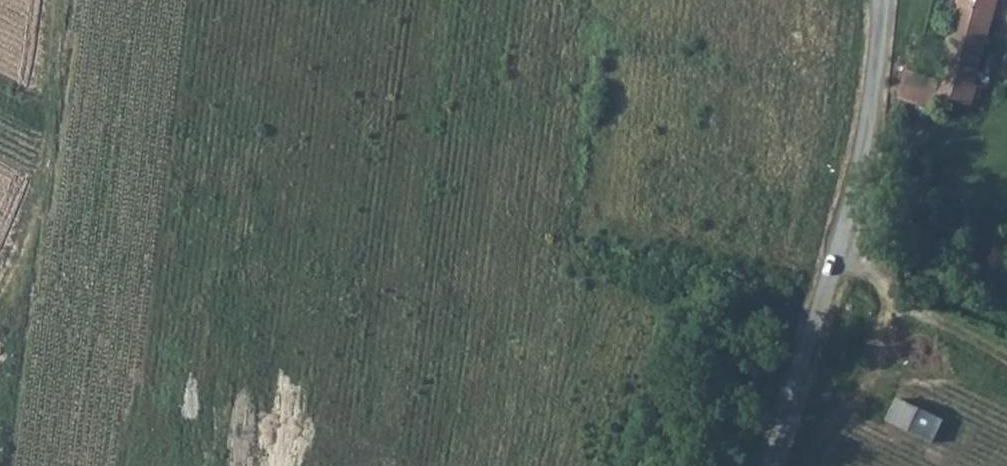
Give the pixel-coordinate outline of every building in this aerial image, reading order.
[(899,97),(932,110),(937,95),(972,106),(979,87),(976,85),(1000,0),(959,0),(937,81),(907,70),(899,97)] [(897,398),(886,422),(933,444),(944,421),(897,398)]
